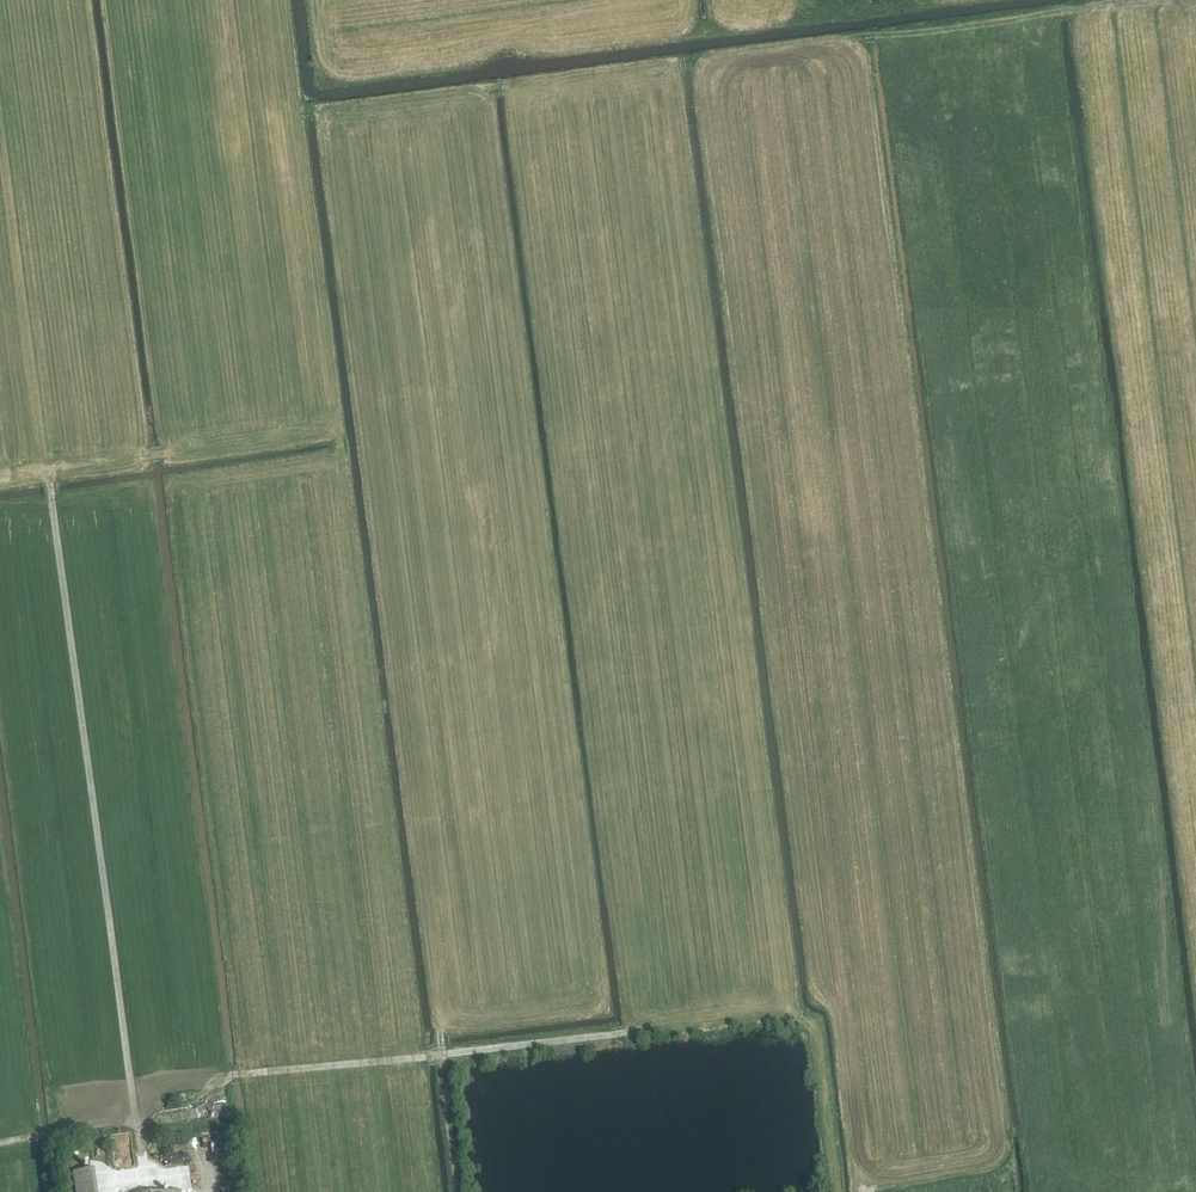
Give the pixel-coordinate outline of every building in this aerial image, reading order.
[(75,1191),(97,1191),(94,1169),(72,1172),(75,1191)]
